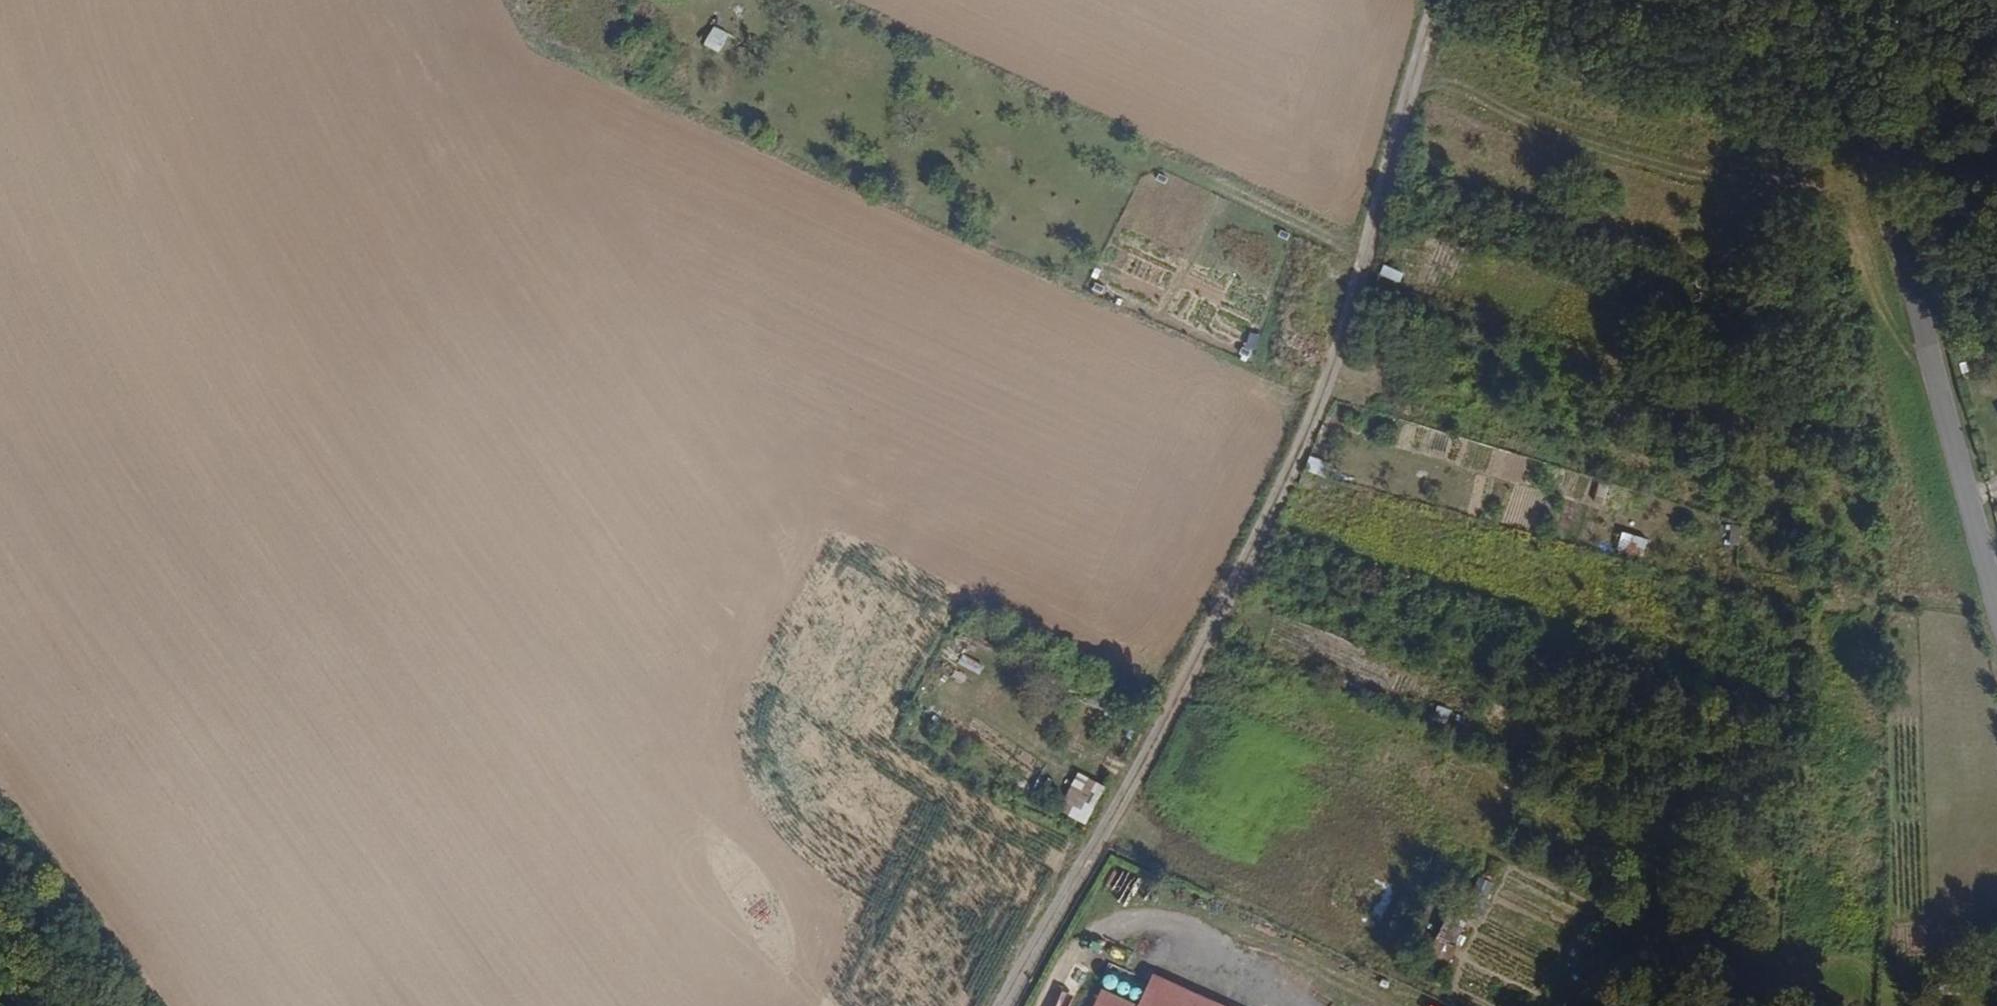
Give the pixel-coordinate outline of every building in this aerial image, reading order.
[(1153,977),(1140,1005),(1218,1005),(1153,977)] [(1101,990),(1095,1005),(1135,1005),(1101,990)]
